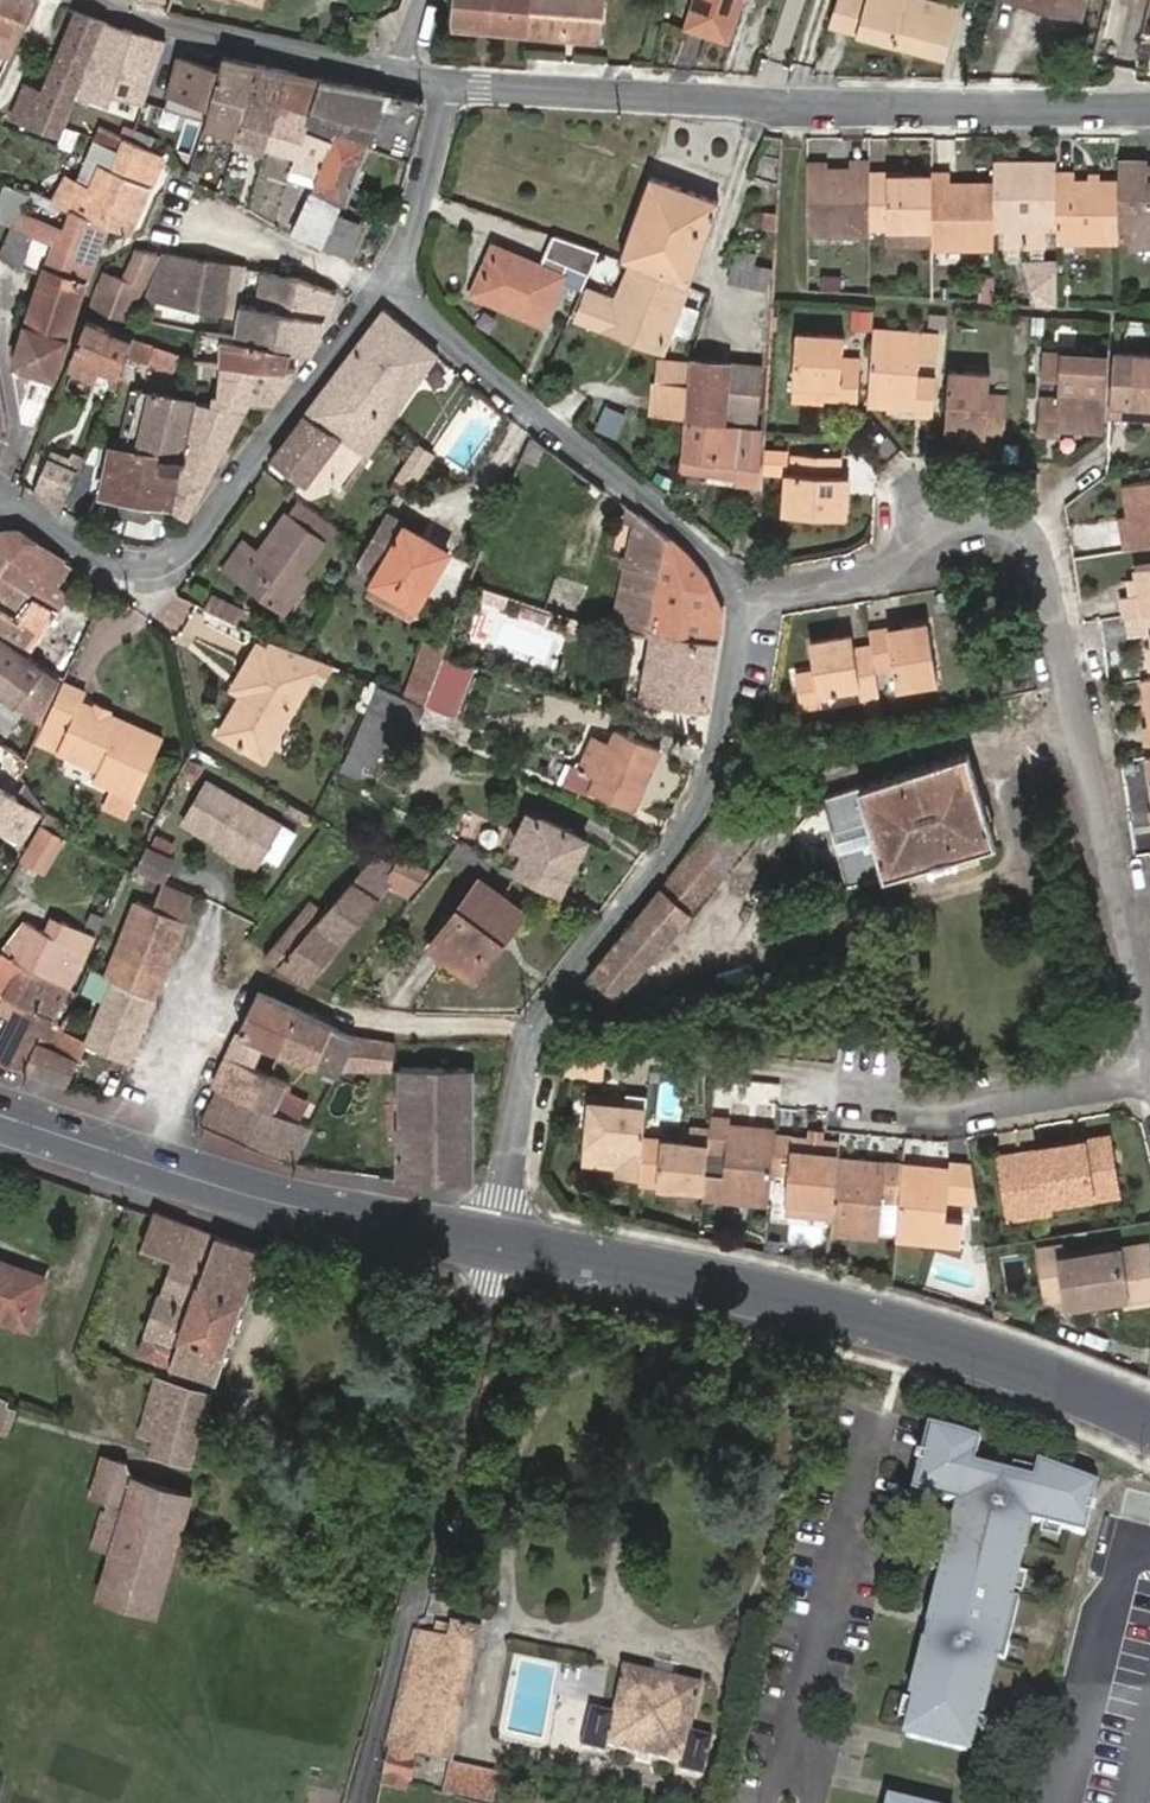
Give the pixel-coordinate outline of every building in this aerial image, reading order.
[(7,57),(34,0),(0,0),(0,55),(7,57)] [(454,28),(529,34),(532,0),(457,0),(454,28)] [(529,34),(596,40),(599,0),(532,0),(529,34)] [(684,26),(725,40),(739,0),(693,0),(684,26)] [(830,24),(857,31),(856,35),(945,58),(958,8),(928,0),(837,0),(830,24)] [(1062,7),(1079,11),(1082,2),(1076,0),(1064,0),(1062,7)] [(78,89),(106,21),(77,11),(43,92),(27,86),(14,117),(61,134),(78,89)] [(143,34),(106,21),(78,89),(108,100),(111,90),(143,102),(166,41),(143,34)] [(213,92),(219,71),(179,58),(167,99),(208,113),(213,92)] [(255,64),(223,58),(219,71),(213,92),(208,113),(205,124),(236,134),(255,64)] [(255,64),(236,134),(267,143),(279,101),(288,72),(255,64)] [(320,79),(288,72),(279,101),(311,111),(320,79)] [(418,101),(320,79),(311,111),(307,126),(332,138),(318,174),(315,184),(345,198),(350,201),(373,143),(408,156),(421,109),(418,101)] [(112,94),(106,110),(136,120),(141,104),(112,94)] [(279,101),(267,143),(295,152),(291,166),(318,174),(332,138),(307,126),(311,111),(279,101)] [(132,235),(161,157),(138,145),(96,128),(92,139),(117,151),(110,167),(103,164),(93,186),(69,175),(55,201),(73,208),(71,211),(107,225),(132,235)] [(267,143),(236,134),(232,149),(262,159),(267,143)] [(318,174),(291,166),(289,175),(315,184),(318,174)] [(846,177),(803,176),(802,239),(863,239),(862,232),(863,176),(863,166),(847,166),(846,177)] [(1049,183),(1049,170),(1027,169),(1026,190),(1007,190),(1007,168),(989,168),(988,190),(988,232),(999,233),(998,249),(1032,249),(1033,232),(1048,232),(1049,183)] [(1026,190),(1027,169),(1007,168),(1007,190),(1026,190)] [(1111,171),(1111,191),(1111,223),(1125,223),(1125,239),(1149,239),(1149,191),(1133,191),(1133,171),(1111,171)] [(1133,171),(1133,191),(1149,191),(1149,171),(1133,171)] [(651,175),(618,259),(627,263),(685,286),(717,201),(651,175)] [(862,232),(925,233),(925,181),(884,181),(883,178),(863,176),(862,232)] [(925,233),(925,251),(988,253),(988,232),(988,190),(948,189),(948,181),(925,180),(925,181),(925,233)] [(1048,232),(1048,234),(1111,236),(1111,223),(1111,191),(1067,190),(1067,183),(1049,183),(1048,232)] [(31,196),(4,185),(0,196),(0,220),(11,225),(20,212),(31,196)] [(312,196),(295,236),(323,248),(324,245),(338,214),(341,207),(312,196)] [(107,225),(71,211),(63,226),(20,212),(11,225),(51,242),(44,267),(87,282),(107,225)] [(762,228),(775,229),(776,213),(762,213),(762,228)] [(366,227),(338,214),(324,245),(353,257),(366,227)] [(69,337),(87,282),(44,267),(51,242),(11,225),(1,255),(40,276),(26,322),(69,337)] [(586,275),(597,251),(554,235),(540,268),(492,248),(474,292),(542,320),(558,282),(565,266),(586,275)] [(125,334),(156,254),(135,252),(122,279),(105,271),(87,319),(125,334)] [(223,312),(224,302),(231,266),(162,255),(148,297),(220,311),(223,312)] [(733,280),(764,287),(768,271),(752,267),(754,258),(739,255),(733,280)] [(685,286),(627,263),(614,299),(585,289),(574,317),(659,351),(685,286)] [(580,292),(586,275),(565,266),(558,282),(580,292)] [(1015,266),(1029,310),(1047,311),(1047,267),(1015,266)] [(301,280),(262,273),(257,307),(240,305),(234,339),(273,348),(281,311),(293,314),(301,280)] [(816,277),(815,293),(833,294),(834,279),(816,277)] [(311,355),(335,294),(301,280),(293,314),(281,311),(273,348),(292,351),(311,355)] [(936,289),(927,289),(926,302),(935,303),(936,289)] [(220,311),(217,336),(223,337),(234,339),(240,305),(224,302),(223,312),(220,311)] [(419,379),(436,356),(382,311),(306,414),(336,434),(360,403),(394,358),(419,379)] [(865,316),(848,315),(847,333),(865,334),(865,316)] [(132,337),(125,334),(87,319),(73,356),(118,374),(124,357),(127,350),(132,337)] [(945,319),(929,319),(928,328),(944,330),(945,319)] [(13,368),(21,420),(34,423),(55,375),(69,337),(26,322),(13,368)] [(143,363),(148,344),(132,337),(127,350),(124,357),(143,363)] [(273,348),(234,339),(223,337),(221,362),(288,368),(292,351),(273,348)] [(810,401),(856,402),(856,364),(839,363),(840,340),(795,338),(792,403),(810,403),(810,401)] [(867,339),(863,415),(911,415),(911,421),(930,421),(931,386),(914,385),(915,366),(932,367),(933,342),(867,339)] [(1061,427),(1104,429),(1109,354),(1047,350),(1046,376),(1064,377),(1063,396),(1044,395),(1043,431),(1061,431),(1061,427)] [(1117,368),(1114,411),(1149,413),(1149,352),(1118,350),(1117,368)] [(688,384),(691,361),(662,357),(659,381),(688,384)] [(360,403),(388,424),(419,379),(394,358),(360,403)] [(70,359),(64,370),(93,383),(98,372),(70,359)] [(221,362),(196,360),(195,362),(197,363),(193,393),(272,406),(300,369),(288,368),(221,362)] [(762,369),(695,361),(692,385),(689,419),(758,428),(762,369)] [(945,377),(941,437),(1001,439),(1003,400),(988,399),(989,379),(945,377)] [(685,418),(688,384),(659,381),(655,415),(685,418)] [(195,400),(191,400),(152,393),(152,389),(132,386),(119,446),(112,445),(103,495),(170,506),(195,400)] [(188,515),(193,508),(246,409),(195,400),(170,506),(188,515)] [(345,484),(388,424),(360,403),(336,434),(306,414),(271,462),(303,482),(300,488),(309,494),(326,488),(335,478),(345,484)] [(601,404),(596,430),(620,435),(625,409),(601,404)] [(757,466),(759,428),(758,428),(689,419),(685,457),(744,464),(757,466)] [(412,489),(434,453),(416,441),(393,478),(412,489)] [(52,452),(48,461),(76,472),(82,458),(72,453),(69,460),(52,452)] [(742,475),(744,464),(685,457),(683,469),(742,475)] [(844,520),(845,478),(837,477),(838,460),(794,457),(793,475),(786,474),(784,517),(844,520)] [(34,492),(60,511),(76,472),(48,461),(34,492)] [(1121,553),(1149,549),(1149,484),(1120,489),(1124,520),(1126,535),(1119,536),(1121,553)] [(321,543),(332,527),(330,524),(296,501),(284,517),(321,543)] [(615,630),(651,636),(668,541),(643,516),(633,509),(629,518),(638,526),(615,630)] [(449,552),(435,544),(406,526),(385,512),(357,560),(378,573),(374,578),(416,604),(449,552)] [(321,543),(284,517),(258,552),(242,543),(224,568),(240,580),(243,577),(285,606),(301,585),(295,580),(321,543)] [(1126,535),(1124,520),(1117,521),(1119,536),(1126,535)] [(11,557),(3,569),(49,604),(57,610),(80,576),(10,531),(0,533),(0,549),(11,557)] [(670,640),(660,703),(694,709),(704,711),(720,612),(708,580),(668,541),(651,636),(670,640)] [(0,549),(0,633),(19,647),(32,629),(49,604),(3,569),(11,557),(0,549)] [(1121,620),(1125,619),(1149,615),(1149,568),(1132,571),(1136,597),(1118,601),(1121,620)] [(409,615),(416,604),(374,578),(367,589),(409,615)] [(183,630),(195,602),(172,592),(160,620),(183,630)] [(239,623),(244,603),(207,594),(203,615),(239,623)] [(1125,619),(1128,639),(1146,637),(1149,636),(1149,615),(1125,619)] [(925,628),(865,638),(867,652),(871,676),(895,673),(898,693),(936,687),(925,628)] [(41,634),(32,629),(19,647),(28,654),(41,634)] [(60,678),(28,654),(19,647),(0,633),(0,693),(39,723),(60,678)] [(651,636),(650,640),(640,699),(660,703),(670,640),(651,636)] [(855,701),(875,697),(871,676),(867,652),(849,655),(847,641),(788,652),(791,672),(770,675),(776,707),(796,703),(795,692),(852,682),(855,701)] [(265,760),(320,661),(279,646),(272,642),(267,650),(259,647),(240,681),(248,685),(242,694),(219,734),(265,760)] [(406,694),(424,702),(441,656),(444,649),(426,642),(406,694)] [(468,665),(441,656),(424,702),(450,711),(468,665)] [(235,690),(242,694),(248,685),(240,681),(235,690)] [(61,684),(33,741),(95,770),(91,780),(109,789),(101,807),(126,819),(163,739),(111,716),(93,708),(81,702),(84,695),(61,684)] [(375,684),(363,709),(370,712),(394,721),(412,729),(422,704),(375,684)] [(93,708),(111,716),(114,710),(96,703),(93,708)] [(394,721),(370,712),(345,767),(367,779),(394,721)] [(608,744),(593,738),(579,766),(596,774),(590,788),(633,808),(659,751),(614,733),(608,744)] [(969,755),(823,799),(830,823),(826,825),(836,858),(840,857),(849,885),(995,840),(969,755)] [(779,801),(751,777),(589,972),(618,995),(779,801)] [(279,824),(206,785),(185,825),(258,864),(263,855),(279,824)] [(9,795),(0,789),(0,832),(14,840),(30,814),(7,799),(9,795)] [(586,839),(542,818),(530,812),(516,841),(527,848),(514,871),(559,894),(586,839)] [(278,864),(295,832),(279,824),(263,855),(278,864)] [(63,841),(40,828),(27,849),(22,858),(45,872),(63,841)] [(428,871),(420,867),(401,858),(402,855),(383,845),(380,848),(377,846),(374,850),(377,852),(324,912),(310,903),(265,954),(309,983),(388,885),(409,894),(428,871)] [(152,846),(142,869),(169,880),(178,858),(152,846)] [(197,898),(135,868),(133,874),(90,971),(113,981),(155,999),(197,898)] [(520,914),(476,882),(430,943),(472,975),(520,914)] [(113,900),(104,895),(95,913),(90,913),(85,924),(99,930),(113,900)] [(56,938),(86,952),(94,937),(50,915),(43,932),(56,938)] [(67,990),(86,952),(56,938),(43,932),(23,921),(0,954),(0,994),(2,995),(21,965),(67,990)] [(36,1053),(67,990),(21,965),(2,995),(4,996),(19,1006),(12,1021),(3,1038),(36,1053)] [(85,1044),(129,1063),(155,999),(113,981),(86,1042),(85,1044)] [(299,1011),(257,991),(238,1034),(282,1051),(299,1011)] [(4,996),(0,1004),(0,1016),(12,1021),(19,1006),(4,996)] [(282,1051),(337,1072),(354,1039),(299,1011),(282,1051)] [(77,1060),(85,1044),(86,1042),(60,1031),(51,1049),(77,1060)] [(391,1070),(393,1044),(354,1039),(337,1072),(363,1071),(363,1079),(369,1079),(370,1071),(391,1070)] [(471,1056),(471,1042),(449,1043),(449,1056),(471,1056)] [(26,1073),(66,1088),(79,1061),(77,1060),(51,1049),(45,1046),(40,1054),(36,1053),(26,1073)] [(213,1089),(218,1091),(272,1114),(286,1083),(271,1077),(227,1058),(213,1089)] [(399,1176),(459,1178),(471,1178),(471,1069),(401,1070),(399,1176)] [(645,1071),(644,1079),(654,1081),(655,1072),(645,1071)] [(272,1114),(288,1121),(303,1091),(286,1083),(272,1114)] [(218,1091),(204,1128),(292,1163),(305,1128),(288,1121),(272,1114),(218,1091)] [(639,1137),(642,1099),(622,1097),(621,1103),(621,1110),(606,1109),(601,1102),(589,1101),(584,1105),(580,1163),(615,1166),(614,1176),(635,1177),(639,1137)] [(621,1103),(601,1102),(606,1109),(621,1110),(621,1103)] [(770,1138),(771,1131),(723,1126),(724,1122),(706,1121),(705,1130),(703,1153),(721,1156),(720,1174),(702,1172),(700,1192),(699,1199),(763,1206),(766,1175),(770,1138)] [(700,1192),(702,1172),(703,1153),(705,1130),(689,1129),(687,1141),(639,1137),(635,1177),(634,1185),(700,1192)] [(833,1163),(835,1145),(770,1138),(766,1175),(783,1176),(780,1216),(828,1221),(833,1163)] [(1060,1157),(1105,1152),(1103,1142),(1058,1149),(1060,1157)] [(1041,1197),(1043,1209),(1112,1199),(1105,1152),(1060,1157),(1058,1149),(1034,1152),(1035,1158),(997,1163),(1007,1224),(1026,1220),(1023,1200),(1041,1197)] [(895,1208),(898,1169),(833,1163),(828,1221),(827,1238),(871,1242),(875,1206),(895,1208)] [(972,1203),(967,1168),(945,1167),(945,1173),(898,1169),(895,1208),(892,1245),(957,1252),(959,1224),(941,1222),(943,1201),(972,1203)] [(1044,1217),(1043,1209),(1041,1197),(1023,1200),(1026,1220),(1044,1217)] [(165,1218),(153,1214),(142,1248),(172,1260),(139,1356),(212,1379),(258,1253),(165,1218)] [(1055,1265),(1053,1254),(1032,1257),(1039,1306),(1060,1303),(1061,1309),(1118,1302),(1120,1312),(1149,1307),(1149,1305),(1142,1253),(1055,1265)] [(34,1305),(44,1278),(0,1263),(0,1319),(17,1325),(25,1303),(34,1305)] [(25,1328),(34,1305),(25,1303),(17,1325),(25,1328)] [(207,1397),(154,1379),(138,1433),(155,1440),(151,1454),(188,1467),(207,1397)] [(18,1402),(0,1397),(0,1430),(9,1433),(18,1402)] [(947,1747),(1004,1480),(972,1471),(979,1445),(927,1425),(910,1492),(931,1497),(957,1504),(944,1558),(939,1579),(911,1695),(915,1696),(914,1702),(908,1723),(905,1736),(947,1747)] [(106,1501),(98,1529),(93,1545),(109,1552),(98,1595),(154,1613),(190,1499),(133,1479),(123,1467),(102,1460),(91,1495),(106,1501)] [(1085,1539),(1098,1486),(1035,1464),(1032,1477),(1029,1487),(1010,1481),(1004,1480),(947,1747),(970,1752),(973,1739),(979,1719),(980,1713),(986,1715),(999,1660),(1005,1662),(1020,1602),(1012,1601),(1014,1590),(1019,1571),(1030,1524),(1085,1539)] [(1029,1487),(1032,1477),(1012,1473),(1010,1481),(1029,1487)] [(931,1497),(910,1492),(907,1502),(929,1507),(931,1497)] [(930,1576),(939,1579),(944,1558),(934,1555),(930,1576)] [(1029,1573),(1019,1571),(1014,1590),(1024,1592),(1029,1573)] [(1130,1657),(1149,1661),(1149,1589),(1144,1588),(1137,1619),(1130,1657)] [(448,1642),(416,1635),(381,1785),(406,1790),(416,1753),(446,1761),(479,1635),(453,1628),(448,1642)] [(699,1688),(623,1670),(611,1715),(589,1710),(581,1748),(604,1753),(605,1749),(680,1766),(680,1770),(701,1776),(710,1740),(689,1735),(699,1688)] [(898,1721),(908,1723),(914,1702),(903,1700),(898,1721)] [(979,1719),(973,1739),(984,1743),(990,1722),(979,1719)] [(441,1794),(493,1802),(498,1772),(446,1764),(441,1794)]
